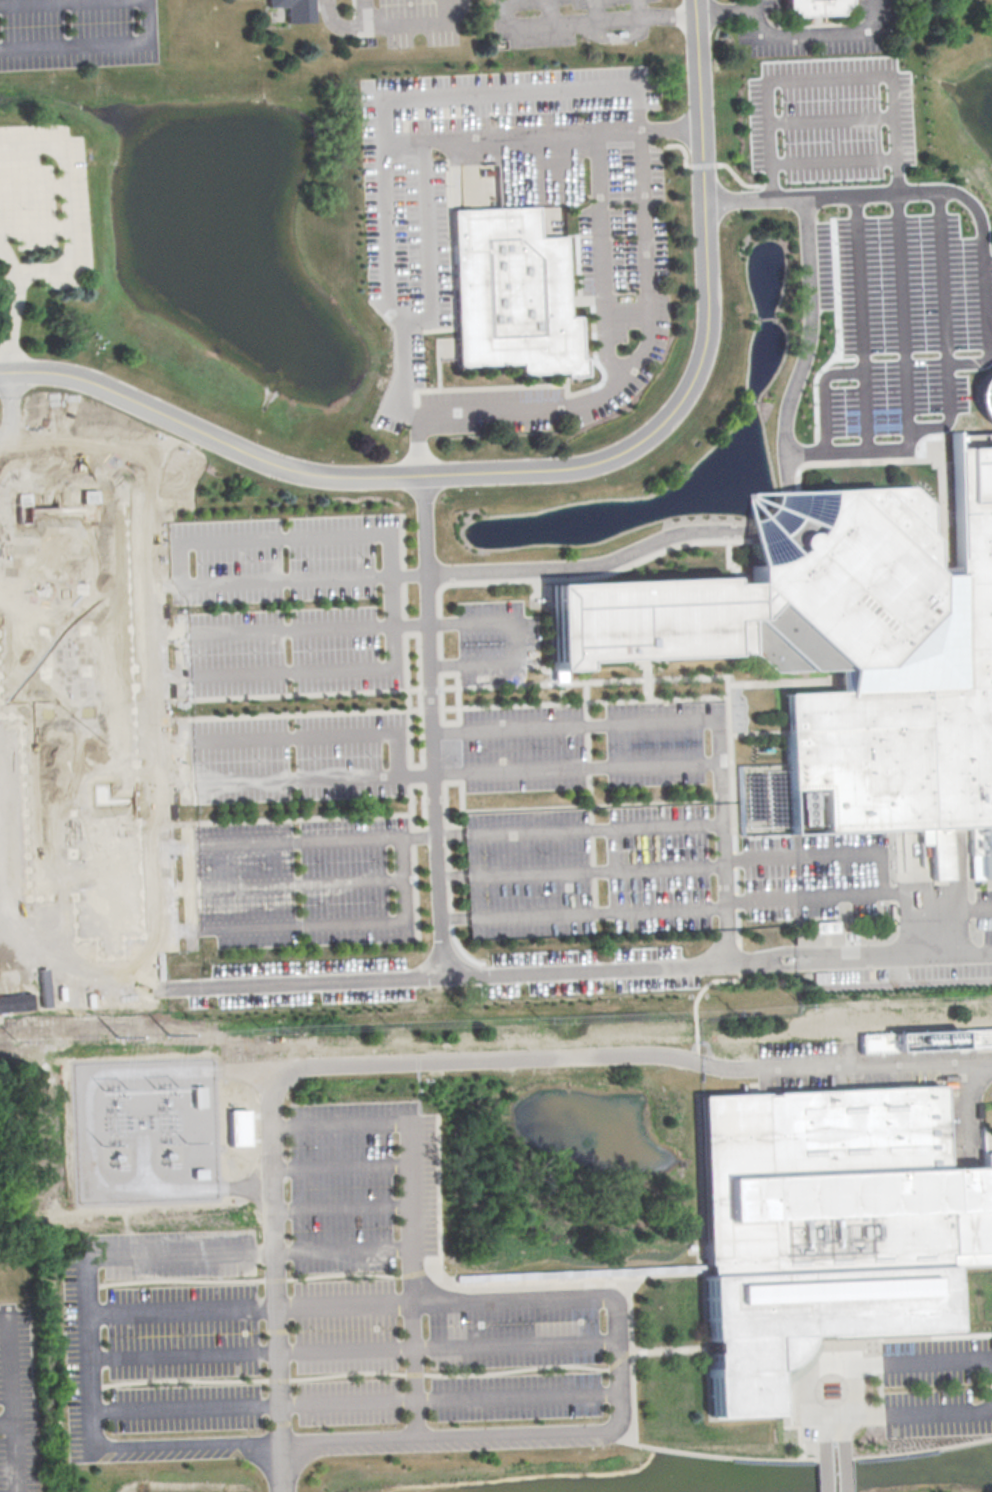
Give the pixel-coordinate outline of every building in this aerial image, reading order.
[(268,9),(267,0),(312,0),(313,23),(287,24),(286,8),(268,9)] [(785,8),(785,0),(845,0),(845,5),(842,5),(842,8),(838,9),(838,13),(794,15),(793,12),(789,13),(789,8),(785,8)] [(450,210),(535,206),(536,237),(563,236),(566,300),(567,317),(577,317),(579,358),(583,358),(583,361),(583,375),(566,376),(563,376),(563,371),(520,373),(519,364),(458,367),(456,340),(450,210)] [(947,440),(991,439),(991,878),(972,879),(970,825),(950,826),(952,878),(932,879),(930,843),(920,843),(919,827),(788,832),(785,763),(784,732),(782,689),(836,687),(835,680),(835,668),(774,670),(757,654),(646,659),(582,661),(582,671),(558,672),(550,672),(547,590),(547,584),(727,577),(727,583),(745,583),(745,574),(744,557),(764,554),(782,545),(789,540),(787,537),(785,534),(786,530),(787,527),(788,526),(790,525),(793,523),(797,524),(799,525),(801,526),(805,520),(810,510),(814,498),(815,486),(815,480),(833,480),(902,477),(908,482),(928,500),(931,563),(942,562),(951,562),(947,440)] [(155,896),(157,937),(137,937),(138,959),(110,960),(109,939),(86,940),(84,899),(66,900),(30,901),(23,715),(13,715),(6,537),(4,486),(138,480),(140,532),(155,896)] [(815,480),(749,492),(744,557),(764,554),(782,545),(789,540),(787,537),(785,534),(786,530),(787,527),(788,526),(790,525),(793,523),(797,524),(799,525),(801,526),(805,520),(810,510),(814,498),(815,486),(815,480)] [(31,992),(0,996),(0,1013),(33,1009),(31,992)] [(862,1052),(991,1046),(991,1028),(861,1034),(862,1052)] [(984,1153),(991,1153),(991,1263),(948,1265),(951,1330),(807,1335),(802,1347),(796,1357),(785,1366),(774,1370),(776,1414),(710,1417),(698,1096),(941,1086),(944,1169),(984,1167),(984,1153)] [(247,1109),(248,1145),(230,1145),(228,1110),(247,1109)]
